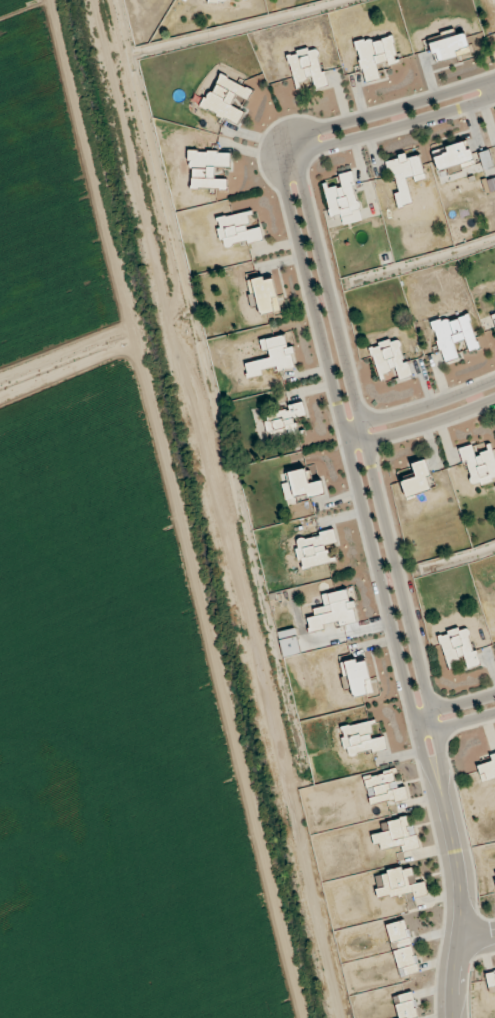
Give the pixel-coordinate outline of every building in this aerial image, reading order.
[(356,42),(363,83),(384,80),(382,67),(398,64),(393,35),(356,42)] [(432,36),(432,59),(468,59),(468,36),(432,36)] [(327,87),(317,47),(288,54),(296,91),(307,89),(306,83),(313,81),(315,90),(327,87)] [(249,102),(254,90),(221,76),(213,93),(207,91),(199,109),(238,126),(244,111),(234,107),(238,97),(249,102)] [(432,151),(437,171),(447,168),(449,174),(475,167),(468,142),(432,151)] [(188,190),(228,191),(228,179),(217,179),(217,169),(229,169),(230,151),(189,150),(188,190)] [(396,208),(413,205),(408,181),(424,178),(420,157),(408,159),(407,155),(387,159),(396,208)] [(330,218),(341,215),(343,225),(362,221),(353,172),(339,175),(341,186),(325,189),(330,218)] [(263,241),(261,229),(251,230),(248,213),(216,218),(221,248),(263,241)] [(259,316),(281,311),(272,275),(251,280),(259,316)] [(479,350),(468,313),(431,324),(443,364),(460,359),(456,346),(465,343),(469,353),(479,350)] [(244,363),(247,380),(265,377),(264,370),(275,368),(276,372),(296,368),(290,335),(262,340),(265,359),(244,363)] [(411,377),(399,338),(370,346),(379,377),(396,371),(399,381),(411,377)] [(297,421),(306,419),(302,403),(262,414),(270,443),(300,435),(297,421)] [(494,450),(474,454),(472,446),(460,449),(469,488),(494,482),(494,456),(494,450)] [(401,479),(405,499),(434,492),(427,461),(412,464),(414,476),(401,479)] [(292,499),(324,497),(323,481),(310,482),(309,470),(290,471),(292,499)] [(336,541),(334,531),(294,540),(300,570),(332,564),(327,543),(336,541)] [(356,624),(352,590),(323,594),(325,607),(313,608),(314,617),(307,618),(309,631),(356,624)] [(438,636),(448,666),(465,660),(468,669),(480,665),(467,626),(438,636)] [(344,662),(353,699),(375,694),(366,657),(344,662)] [(387,751),(385,738),(375,739),(372,722),(339,728),(345,759),(387,751)] [(370,808),(405,800),(399,770),(364,777),(370,808)] [(402,853),(420,849),(412,816),(380,824),(383,834),(372,837),(375,851),(400,845),(402,853)] [(427,896),(426,883),(414,884),(413,868),(376,870),(378,899),(427,896)] [(386,925),(400,979),(420,974),(406,920),(386,925)] [(412,992),(394,997),(399,1017),(418,1017),(412,992)]
